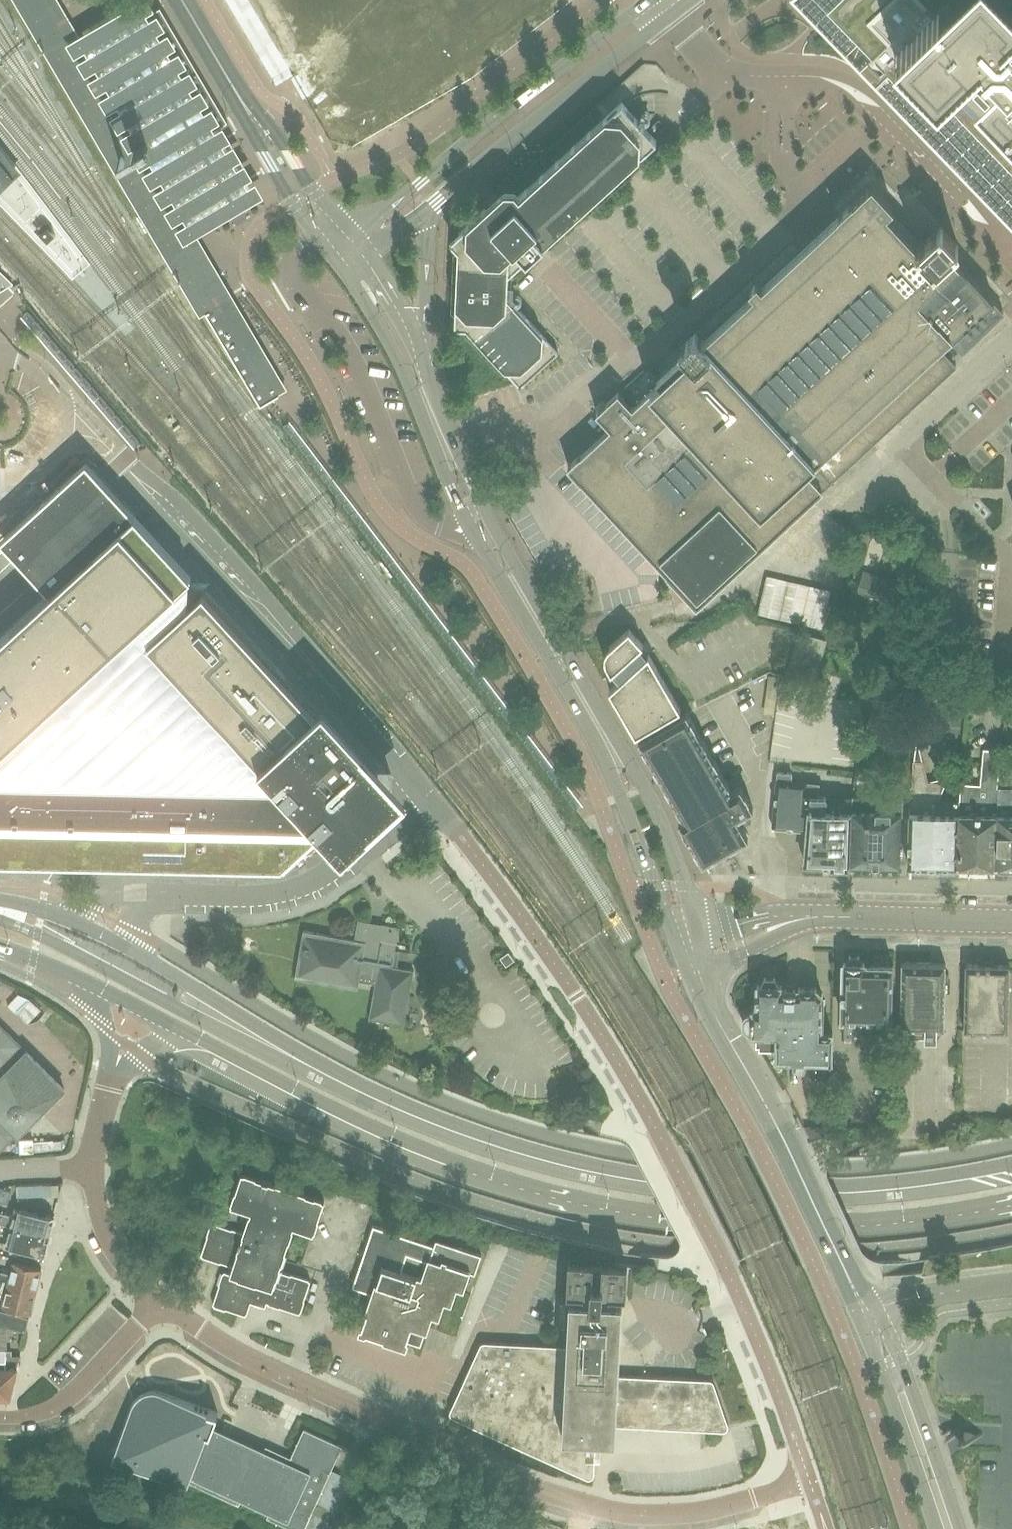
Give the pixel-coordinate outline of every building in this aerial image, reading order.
[(156,10),(147,15),(153,25),(137,35),(93,61),(57,0),(28,0),(122,160),(143,147),(148,155),(208,120),(214,130),(228,122),(216,101),(161,7),(156,10)] [(859,63),(877,82),(1011,222),(1011,0),(798,0),(859,63)] [(509,274),(589,201),(657,139),(622,101),(522,193),(517,188),(506,188),(459,230),(455,315),(521,386),(558,352),(508,296),(509,274)] [(694,350),(691,353),(633,407),(618,392),(597,412),(611,427),(581,455),(580,455),(568,466),(582,480),(668,572),(668,573),(681,587),(697,605),(725,579),(834,478),(874,441),(956,365),(939,346),(950,336),(963,350),(1004,311),(951,254),(959,246),(941,227),(918,248),(887,214),(894,208),(872,185),(858,198),(859,199),(853,204),(853,203),(841,214),(839,215),(840,216),(762,288),(757,282),(750,289),(755,294),(715,331),(705,340),(704,339),(703,340),(696,333),(686,342),(694,350)] [(219,296),(206,304),(210,310),(206,313),(261,405),(279,395),(279,394),(277,394),(219,296)] [(315,709),(204,588),(175,615),(173,614),(174,612),(175,611),(175,610),(175,608),(175,607),(175,605),(174,604),(173,603),(172,602),(170,602),(169,601),(167,601),(166,602),(165,602),(163,603),(162,602),(192,575),(135,513),(87,460),(1,539),(49,592),(0,638),(0,861),(282,867),(322,830),(344,853),(408,793),(324,701),(315,709)] [(910,585),(875,575),(870,590),(905,601),(910,585)] [(773,576),(764,613),(796,620),(802,596),(789,593),(792,581),(773,576)] [(629,629),(609,647),(608,648),(607,650),(606,652),(605,654),(605,656),(605,658),(605,660),(605,662),(606,664),(611,673),(612,672),(620,680),(609,689),(636,735),(681,709),(649,654),(648,654),(641,646),(643,644),(629,629)] [(800,633),(786,676),(815,684),(828,640),(800,633)] [(686,713),(639,740),(643,746),(642,747),(646,755),(647,754),(654,767),(653,767),(658,775),(658,774),(665,786),(665,787),(669,795),(670,794),(677,806),(676,806),(680,814),(681,814),(684,819),(679,822),(683,829),(682,829),(687,837),(688,837),(695,849),(694,849),(698,857),(699,856),(703,863),(710,859),(711,861),(718,856),(718,855),(730,848),(731,849),(738,845),(738,843),(748,837),(737,818),(738,817),(739,818),(747,814),(746,812),(753,808),(741,787),(732,792),(686,713)] [(959,813),(958,865),(997,865),(998,814),(1001,773),(999,773),(1001,750),(983,749),(980,785),(962,783),(959,813)] [(908,864),(958,865),(959,813),(962,783),(961,783),(959,800),(940,800),(940,782),(928,782),(922,761),(912,761),(912,786),(910,786),(908,864)] [(848,862),(850,862),(853,798),(832,797),(832,810),(826,810),(826,797),(819,797),(820,783),(792,780),(792,774),(778,772),(773,827),(807,830),(805,861),(832,862),(832,866),(848,866),(848,862)] [(1011,866),(1011,788),(1008,788),(1008,777),(1004,777),(1004,773),(1001,773),(998,814),(997,865),(1011,866)] [(853,797),(853,798),(850,862),(900,863),(901,810),(902,810),(902,782),(891,782),(890,810),(874,810),(875,797),(853,797)] [(360,981),(375,984),(379,963),(393,966),(399,927),(358,920),(357,929),(355,939),(304,930),(295,977),(356,988),(358,989),(360,981)] [(514,960),(511,955),(508,952),(500,957),(506,965),(514,960)] [(894,966),(864,965),(864,962),(863,962),(859,956),(849,956),(845,962),(844,962),(844,965),(842,1037),(854,1037),(854,1036),(892,1037),(891,1037),(892,1019),(893,1019),(894,966)] [(414,970),(393,966),(379,963),(375,984),(369,1019),(405,1025),(414,970)] [(912,1039),(925,1040),(937,1040),(938,1031),(945,1031),(946,993),(948,994),(948,982),(946,979),(946,964),(902,963),(900,1030),(912,1030),(912,1039)] [(967,964),(965,1029),(1009,1031),(1011,965),(967,964)] [(757,1032),(756,1045),(760,1045),(759,1049),(777,1049),(777,1046),(779,1046),(779,1057),(833,1058),(833,1032),(822,1031),(822,993),(817,987),(799,987),(799,990),(781,990),(782,984),(779,984),(775,977),(765,977),(761,984),(758,984),(758,1009),(753,1009),(753,1010),(751,1010),(749,1011),(747,1012),(745,1014),(744,1017),(744,1019),(744,1022),(745,1025),(746,1027),(748,1029),(753,1030),(753,1032),(757,1032)] [(39,1027),(52,1012),(38,1000),(25,1014),(39,1027)] [(16,1133),(18,1134),(64,1088),(27,1051),(20,1044),(0,1025),(0,1150),(16,1133)] [(33,1151),(33,1139),(20,1140),(21,1152),(33,1151)] [(45,1158),(71,1156),(70,1141),(44,1142),(45,1158)] [(265,1306),(267,1302),(300,1313),(311,1280),(280,1270),(295,1226),(315,1233),(326,1200),(293,1189),(290,1197),(273,1191),(276,1184),(242,1172),(231,1206),(251,1212),(244,1233),(212,1222),(201,1255),(233,1266),(230,1273),(224,1271),(213,1304),(246,1315),(250,1301),(265,1306)] [(8,1205),(10,1192),(0,1190),(0,1203),(8,1205)] [(12,1226),(50,1235),(54,1218),(16,1209),(14,1216),(0,1213),(0,1223),(12,1226)] [(45,1254),(50,1235),(12,1226),(0,1223),(0,1225),(12,1228),(8,1245),(45,1254)] [(373,1294),(361,1331),(405,1346),(407,1341),(421,1345),(431,1313),(438,1316),(444,1299),(451,1302),(456,1285),(463,1287),(468,1271),(475,1273),(482,1255),(459,1247),(457,1253),(374,1225),(353,1287),(373,1294)] [(36,1291),(41,1268),(14,1262),(11,1274),(0,1271),(0,1283),(36,1291)] [(617,1425),(724,1430),(725,1430),(726,1430),(727,1429),(728,1428),(729,1427),(729,1426),(729,1425),(729,1424),(715,1382),(714,1381),(713,1380),(712,1379),(710,1379),(620,1375),(623,1300),(627,1301),(628,1267),(569,1265),(567,1298),(570,1298),(568,1346),(487,1343),(485,1343),(483,1343),(482,1344),(455,1400),(451,1409),(451,1414),(454,1416),(465,1422),(583,1475),(587,1478),(589,1478),(591,1478),(592,1477),(594,1475),(595,1473),(595,1471),(597,1437),(617,1437),(617,1425)] [(6,1295),(3,1307),(30,1314),(36,1291),(0,1283),(0,1294),(6,1295)] [(271,1308),(262,1332),(275,1336),(283,1312),(271,1308)] [(0,1311),(0,1326),(16,1329),(26,1332),(30,1318),(20,1316),(0,1311)] [(10,1398),(20,1356),(7,1356),(7,1349),(0,1350),(0,1397),(10,1398)] [(144,1393),(141,1395),(139,1396),(137,1398),(135,1400),(134,1402),(112,1460),(188,1487),(190,1481),(239,1504),(243,1496),(271,1509),(267,1517),(294,1528),(343,1528),(373,1461),(361,1456),(350,1478),(331,1470),(342,1446),(304,1428),(287,1464),(212,1430),(218,1413),(157,1391),(154,1391),(151,1391),(149,1391),(146,1392),(144,1393)]
